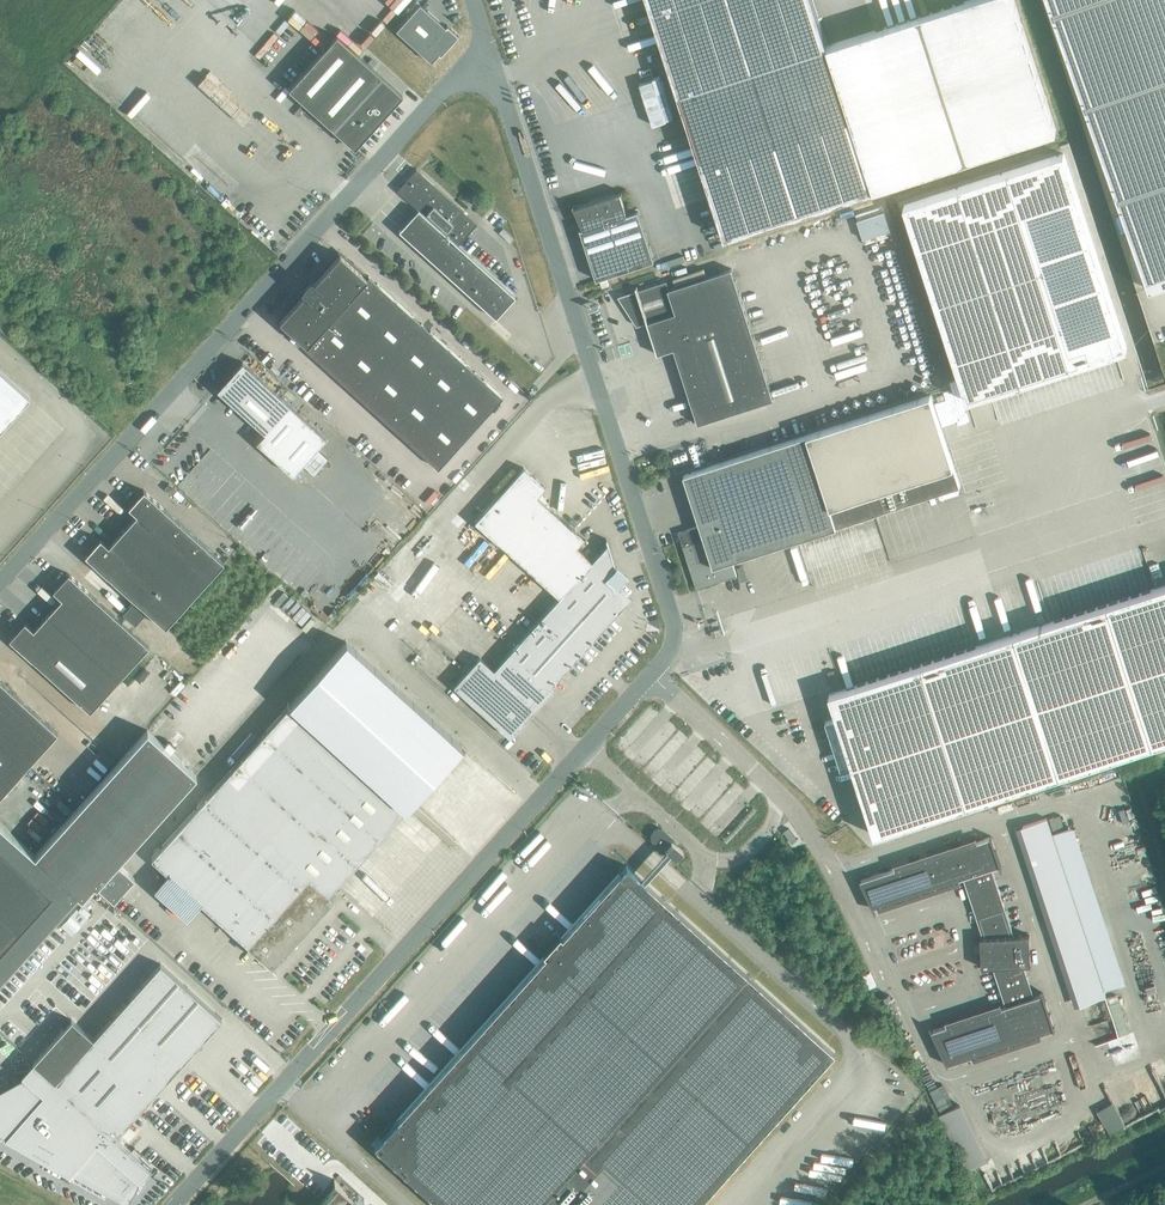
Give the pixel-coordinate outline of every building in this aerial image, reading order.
[(678,94),(725,238),(874,190),(1059,130),(1017,0),(968,0),(827,46),(812,0),(648,0),(678,94)] [(1149,290),(1164,284),(1164,0),(1047,0),(1149,290)] [(419,4),(395,30),(431,62),(438,54),(440,56),(458,36),(447,25),(445,27),(419,4)] [(291,91),(356,150),(404,97),(339,38),(291,91)] [(666,119),(673,117),(660,75),(653,77),(653,79),(640,84),(653,125),(667,121),(666,119)] [(1063,154),(907,205),(970,400),(1127,349),(1063,154)] [(416,169),(396,190),(417,209),(398,231),(495,318),(497,316),(514,296),(458,245),(477,224),(416,169)] [(573,205),(573,206),(583,229),(580,230),(596,280),(654,261),(638,211),(627,215),(620,193),(622,193),(622,192),(574,207),(573,205)] [(721,243),(714,246),(715,251),(723,248),(721,243)] [(310,282),(304,289),(306,291),(279,321),(306,345),(344,303),(366,278),(339,254),(312,284),(310,282)] [(618,297),(637,326),(647,323),(658,355),(659,355),(658,354),(674,349),(698,423),(773,399),(731,269),(669,289),(666,281),(638,290),(637,286),(636,287),(637,290),(618,297)] [(368,276),(366,278),(344,303),(371,327),(395,300),(368,276)] [(606,279),(600,282),(602,288),(608,286),(606,279)] [(395,300),(371,327),(363,336),(389,360),(421,324),(395,300)] [(344,303),(306,345),(304,348),(330,372),(363,336),(371,327),(344,303)] [(421,324),(389,360),(416,384),(448,348),(421,324)] [(389,360),(363,336),(330,372),(357,396),(389,360)] [(475,372),(448,348),(416,384),(442,408),(475,372)] [(357,396),(383,420),(416,384),(389,360),(357,396)] [(217,390),(265,433),(256,443),(292,475),(325,438),(241,363),(217,390)] [(30,397),(0,370),(0,430),(30,397)] [(475,372),(442,408),(470,433),(502,397),(475,372)] [(442,408),(416,384),(383,420),(410,444),(442,408)] [(678,532),(682,546),(696,589),(737,576),(732,561),(960,487),(930,395),(684,475),(700,525),(678,532)] [(437,468),(470,433),(442,408),(410,444),(437,468)] [(559,598),(591,561),(573,547),(583,539),(537,496),(545,487),(523,467),(474,522),(496,542),(496,541),(559,598)] [(171,495),(176,490),(169,484),(164,489),(171,495)] [(165,628),(224,563),(165,510),(143,490),(128,507),(136,515),(108,546),(100,538),(84,555),(107,575),(165,628)] [(888,544),(892,558),(932,545),(927,530),(921,530),(918,521),(913,522),(913,532),(903,531),(903,534),(914,535),(915,537),(906,537),(906,543),(897,543),(896,543),(897,546),(892,546),(890,537),(888,537),(888,544)] [(605,539),(607,544),(591,561),(608,576),(615,569),(615,570),(616,570),(606,539),(605,539)] [(608,576),(591,561),(559,598),(511,651),(551,686),(631,597),(608,576)] [(47,614),(119,679),(149,645),(68,574),(53,591),(61,598),(47,614)] [(829,694),(838,722),(827,725),(841,769),(852,766),(875,835),(1164,742),(1164,586),(829,694)] [(89,711),(119,679),(47,614),(33,629),(25,622),(9,640),(89,711)] [(712,637),(721,635),(719,629),(711,631),(712,637)] [(299,887),(316,868),(336,886),(405,809),(461,746),(346,642),(290,705),(203,801),(299,887)] [(479,657),(466,672),(520,720),(551,686),(511,651),(493,670),(479,657)] [(834,670),(827,673),(832,686),(838,684),(834,670)] [(508,734),(520,720),(466,672),(453,686),(510,737),(508,734)] [(28,765),(57,732),(0,681),(0,740),(28,765)] [(687,798),(710,773),(718,773),(722,777),(721,777),(714,784),(721,790),(723,788),(723,783),(732,783),(732,780),(723,772),(718,772),(717,763),(700,746),(700,742),(688,742),(684,739),(682,741),(631,743),(626,748),(687,804),(687,798)] [(28,765),(0,740),(0,796),(28,765)] [(76,895),(92,877),(97,882),(161,811),(112,766),(32,855),(0,826),(0,979),(76,895)] [(328,902),(333,899),(328,895),(336,886),(316,868),(299,887),(203,801),(151,858),(247,945),(267,963),(301,925),(304,928),(328,901),(328,902)] [(1106,997),(1047,818),(1023,826),(1082,1005),(1106,997)] [(677,859),(677,858),(676,857),(681,851),(682,852),(683,852),(671,841),(673,839),(664,830),(663,830),(662,829),(661,829),(660,829),(658,829),(656,829),(655,829),(654,830),(653,831),(652,832),(651,833),(651,834),(651,835),(651,836),(651,837),(651,838),(651,839),(652,840),(653,841),(653,842),(663,850),(665,848),(677,859)] [(1001,866),(998,859),(991,836),(990,836),(990,837),(861,880),(861,879),(860,880),(873,908),(874,908),(874,907),(963,878),(983,937),(980,937),(982,968),(993,967),(1005,1005),(932,1030),(931,1030),(948,1066),(949,1065),(948,1064),(1054,1029),(1054,1030),(1055,1030),(1043,992),(1041,992),(1042,993),(1034,996),(1024,965),(1031,965),(1029,935),(1014,936),(992,869),(1000,866),(1001,866)] [(833,1052),(626,865),(374,1145),(441,1204),(695,1204),(833,1052)] [(17,1076),(9,1080),(14,1088),(0,1096),(0,1125),(125,1195),(134,1176),(145,1164),(151,1169),(151,1168),(138,1156),(141,1154),(134,1148),(131,1150),(116,1136),(157,1089),(160,1091),(166,1085),(164,1082),(221,1018),(160,964),(54,1081),(33,1062),(33,1063),(43,1072),(21,1084),(17,1076)] [(334,1179),(333,1180),(338,1184),(319,1204),(362,1204),(334,1179)]
